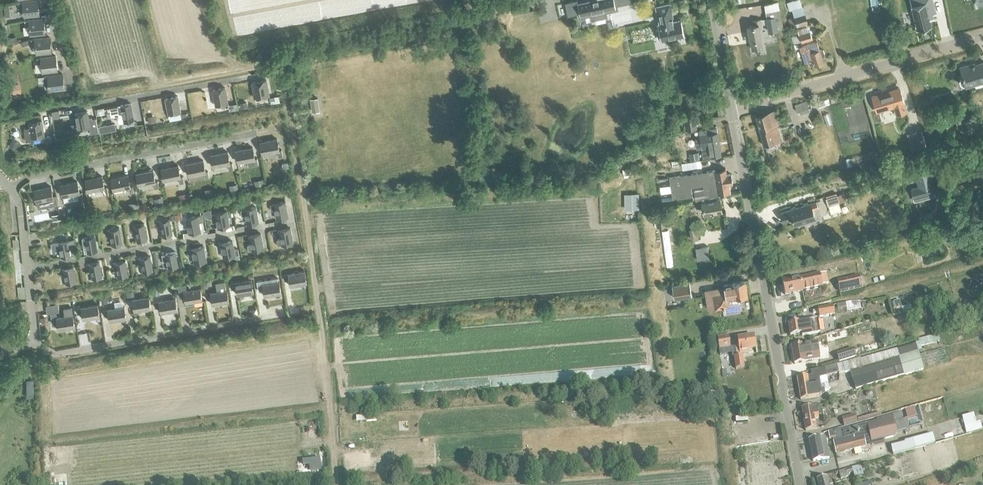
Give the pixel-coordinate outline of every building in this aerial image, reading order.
[(19,8),(23,7),(24,16),(39,15),(37,0),(34,0),(18,2),(19,8)] [(633,2),(632,0),(588,0),(578,2),(577,0),(574,0),(565,2),(568,16),(579,13),(580,16),(591,13),(592,14),(592,13),(603,11),(604,11),(615,8),(616,8),(615,5),(633,2)] [(788,18),(791,27),(808,22),(803,6),(802,6),(800,0),(793,0),(787,2),(789,10),(792,10),(794,16),(788,18)] [(911,5),(917,29),(931,25),(929,14),(936,12),(933,0),(921,0),(922,3),(911,5)] [(658,28),(656,28),(658,37),(660,37),(660,39),(684,35),(681,20),(673,21),(669,4),(656,6),(660,24),(657,24),(658,28)] [(766,19),(763,19),(764,24),(767,24),(769,31),(782,29),(779,9),(765,12),(766,19)] [(24,20),(25,26),(29,26),(30,35),(45,33),(43,18),(24,20)] [(754,25),(748,26),(750,41),(751,41),(752,49),(762,47),(761,39),(759,27),(762,27),(760,20),(753,21),(754,25)] [(802,28),(798,29),(801,42),(812,39),(808,26),(802,28)] [(9,40),(6,41),(7,45),(10,45),(17,43),(16,36),(10,38),(9,38),(9,40)] [(31,39),(31,45),(35,44),(36,53),(51,52),(49,37),(31,39)] [(812,60),(814,65),(823,62),(822,57),(824,54),(823,49),(819,48),(816,41),(799,47),(804,62),(812,60)] [(36,58),(37,64),(41,63),(42,72),(57,70),(55,56),(36,58)] [(961,77),(959,80),(960,84),(963,86),(965,85),(965,87),(974,84),(975,87),(982,85),(981,82),(982,82),(982,61),(975,64),(975,63),(959,67),(962,77),(961,77)] [(11,75),(11,78),(12,82),(19,80),(17,74),(11,75)] [(43,76),(44,82),(48,82),(49,90),(64,89),(62,74),(43,76)] [(252,82),(255,98),(269,96),(266,80),(252,82)] [(12,84),(11,85),(12,89),(12,93),(21,92),(19,83),(12,84)] [(213,89),(215,105),(228,103),(225,87),(213,89)] [(871,97),(876,112),(892,107),(894,116),(906,112),(899,88),(871,97)] [(165,98),(168,114),(180,112),(177,96),(165,98)] [(279,96),(270,98),(270,103),(270,105),(279,103),(279,96)] [(319,97),(311,98),(313,111),(321,110),(319,97)] [(819,107),(830,104),(828,99),(826,99),(824,100),(823,99),(822,99),(807,104),(806,101),(787,108),(788,112),(796,109),(797,112),(805,109),(806,112),(810,111),(808,105),(817,103),(819,107)] [(117,106),(109,107),(111,116),(118,114),(119,123),(123,122),(134,120),(131,103),(117,106)] [(758,121),(757,121),(764,145),(782,141),(778,125),(779,125),(774,109),(756,114),(758,121)] [(76,123),(71,124),(72,132),(78,131),(77,129),(89,127),(90,134),(98,133),(96,119),(92,119),(91,117),(88,118),(87,111),(75,114),(76,123)] [(948,115),(939,117),(942,127),(951,124),(948,115)] [(30,128),(24,129),(26,141),(32,139),(32,138),(44,135),(41,120),(29,122),(30,128)] [(704,157),(721,154),(716,127),(708,129),(708,128),(707,128),(707,129),(699,130),(704,157)] [(907,134),(912,149),(925,145),(920,130),(907,134)] [(260,142),(262,154),(277,151),(278,157),(282,156),(281,150),(279,150),(277,139),(260,142)] [(12,140),(9,146),(15,149),(19,142),(12,140)] [(236,150),(238,162),(252,159),(254,165),(258,164),(257,158),(254,158),(252,147),(236,150)] [(210,155),(213,167),(227,164),(228,170),(233,169),(232,162),(229,163),(227,152),(210,155)] [(698,152),(690,154),(691,161),(699,159),(698,152)] [(850,158),(845,159),(847,167),(852,166),(851,162),(855,161),(853,157),(850,158)] [(186,164),(188,175),(203,172),(204,178),(209,177),(208,171),(205,171),(203,160),(186,164)] [(161,168),(163,180),(178,177),(179,183),(184,182),(183,176),(180,176),(178,165),(161,168)] [(703,185),(704,189),(705,196),(714,195),(729,192),(730,192),(729,184),(732,183),(731,173),(727,174),(725,168),(669,177),(671,190),(691,187),(691,186),(703,185)] [(136,173),(138,185),(153,182),(154,188),(159,187),(157,181),(155,181),(153,170),(136,173)] [(918,186),(911,188),(913,198),(934,192),(928,170),(915,173),(918,186)] [(113,190),(128,187),(129,193),(134,192),(132,186),(130,186),(128,175),(111,178),(113,190)] [(794,177),(796,184),(804,182),(802,175),(794,177)] [(87,191),(102,188),(103,194),(108,193),(107,187),(104,187),(102,176),(85,179),(87,191)] [(62,196),(77,193),(78,199),(83,198),(81,192),(79,192),(77,181),(60,184),(62,196)] [(50,186),(34,189),(36,201),(37,207),(52,204),(56,203),(55,197),(53,197),(50,186)] [(693,196),(691,187),(671,190),(673,199),(693,196)] [(705,196),(704,189),(695,191),(696,198),(699,198),(700,202),(702,202),(704,213),(722,211),(720,199),(715,200),(714,195),(705,196)] [(826,198),(828,205),(839,202),(839,201),(846,199),(844,193),(837,195),(837,194),(826,198)] [(639,194),(625,194),(625,195),(625,208),(638,208),(639,208),(639,199),(639,194)] [(811,208),(818,206),(816,200),(809,202),(802,205),(780,212),(783,222),(791,219),(793,224),(814,218),(811,208)] [(273,204),(274,204),(270,204),(271,210),(275,210),(276,218),(288,216),(285,202),(273,204)] [(241,216),(245,215),(247,224),(258,222),(255,207),(244,209),(240,210),(241,216)] [(227,216),(231,216),(230,210),(226,210),(215,212),(218,227),(229,225),(227,216)] [(655,215),(657,227),(666,226),(665,214),(655,215)] [(186,218),(189,232),(200,230),(199,222),(202,221),(201,215),(197,216),(197,215),(186,218)] [(917,222),(915,215),(907,217),(909,224),(917,222)] [(156,222),(158,229),(161,228),(162,236),(172,234),(169,219),(156,222)] [(131,226),(132,233),(135,233),(137,240),(146,238),(144,224),(131,226)] [(106,231),(107,238),(110,237),(112,245),(121,243),(119,228),(106,231)] [(276,240),(277,245),(281,245),(293,243),(290,228),(278,230),(280,239),(276,240)] [(697,228),(690,229),(692,240),(699,239),(697,228)] [(247,245),(248,251),(252,250),(263,248),(260,234),(249,236),(251,244),(247,245)] [(94,236),(82,238),(83,245),(84,253),(87,252),(97,250),(94,236)] [(56,243),(51,243),(52,251),(57,250),(60,249),(61,257),(71,255),(76,254),(74,245),(69,246),(68,240),(56,243)] [(221,243),(223,258),(231,256),(235,256),(239,255),(238,249),(234,250),(232,241),(221,243)] [(188,249),(189,255),(193,254),(194,263),(206,261),(203,246),(192,249),(188,249)] [(162,254),(164,261),(167,261),(168,268),(178,266),(175,252),(162,254)] [(137,258),(138,266),(141,265),(142,273),(152,271),(150,256),(137,258)] [(112,263),(113,270),(116,270),(117,277),(127,275),(125,261),(112,263)] [(86,265),(87,272),(91,272),(92,279),(102,277),(99,262),(86,265)] [(60,269),(62,276),(65,276),(66,283),(76,282),(73,267),(60,269)] [(282,275),(283,279),(288,278),(289,286),(306,283),(304,271),(282,275)] [(822,286),(829,284),(826,273),(820,274),(819,273),(799,277),(798,275),(782,280),(785,295),(823,287),(822,286)] [(842,282),(837,283),(839,292),(844,291),(861,287),(859,278),(842,282)] [(229,283),(230,287),(235,287),(236,294),(253,292),(251,280),(249,280),(229,283)] [(724,284),(725,293),(714,294),(716,307),(728,305),(727,298),(735,297),(735,298),(747,295),(744,280),(732,282),(732,283),(724,284)] [(257,285),(257,289),(263,288),(264,296),(281,293),(279,281),(257,285)] [(217,292),(205,294),(205,298),(210,297),(212,305),(228,302),(226,290),(225,282),(216,283),(217,292)] [(672,285),(671,286),(674,298),(691,295),(689,283),(672,285)] [(178,292),(179,296),(184,295),(185,303),(202,300),(200,288),(178,292)] [(126,300),(127,304),(132,303),(134,311),(150,308),(148,296),(126,300)] [(153,301),(154,306),(159,305),(160,313),(177,310),(175,298),(153,301)] [(75,308),(76,312),(81,311),(82,319),(99,317),(97,305),(75,308)] [(102,310),(103,314),(108,313),(109,321),(126,318),(124,306),(102,310)] [(817,308),(819,317),(834,315),(833,306),(817,308)] [(50,313),(52,322),(56,322),(58,329),(75,327),(73,315),(72,307),(63,309),(64,316),(56,317),(56,312),(50,313)] [(788,324),(790,336),(801,334),(802,336),(820,333),(817,319),(788,324)] [(717,337),(719,349),(731,348),(729,335),(717,337)] [(796,378),(798,388),(820,385),(819,385),(820,378),(827,377),(827,376),(838,373),(839,374),(850,372),(855,389),(923,369),(918,352),(922,351),(920,346),(939,341),(937,335),(918,340),(918,343),(915,343),(860,359),(860,358),(825,367),(810,371),(811,375),(796,378)] [(734,356),(736,369),(744,368),(742,353),(748,352),(748,349),(755,348),(753,336),(738,338),(739,346),(735,347),(736,356),(734,356)] [(791,346),(794,363),(820,359),(817,342),(791,346)] [(837,354),(839,362),(856,357),(855,357),(853,349),(837,354)] [(820,385),(798,388),(800,400),(819,397),(821,395),(821,394),(824,393),(824,389),(820,390),(820,385)] [(816,429),(814,418),(818,418),(816,406),(802,408),(806,430),(816,429)] [(835,442),(833,442),(835,453),(865,447),(865,446),(871,445),(883,442),(884,439),(893,437),(895,435),(895,434),(909,430),(906,419),(902,420),(900,412),(876,419),(876,420),(866,423),(864,423),(862,423),(863,424),(848,429),(848,428),(827,433),(829,440),(834,439),(835,442)] [(841,418),(844,426),(857,422),(854,414),(841,418)] [(891,446),(893,454),(935,443),(932,435),(904,442),(904,443),(891,446)] [(808,440),(813,462),(829,459),(824,437),(808,440)] [(320,458),(303,460),(303,465),(309,465),(310,471),(322,470),(320,458)] [(835,472),(835,475),(839,474),(841,479),(847,478),(846,474),(852,472),(854,478),(863,476),(860,466),(835,472)]
